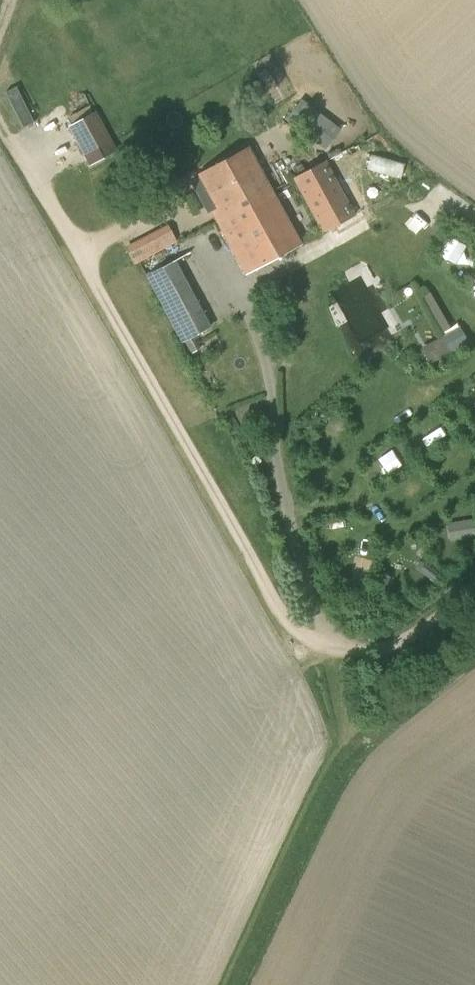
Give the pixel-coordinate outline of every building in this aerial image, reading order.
[(20,82),(6,89),(22,125),(36,118),(20,82)] [(308,130),(326,145),(342,127),(304,95),(295,106),(315,123),(308,130)] [(92,112),(71,124),(70,125),(68,126),(87,160),(90,166),(117,150),(96,111),(92,112)] [(210,210),(217,222),(261,197),(261,198),(273,192),(249,146),(198,174),(216,207),(210,210)] [(292,178),(322,234),(356,215),(326,160),(292,178)] [(261,197),(217,222),(246,275),(302,244),(273,192),(261,198),(261,197)] [(170,220),(125,245),(135,262),(179,237),(170,220)] [(452,235),(441,249),(456,262),(468,249),(452,235)] [(182,343),(211,328),(203,313),(174,260),(146,276),(182,343)] [(450,329),(430,293),(422,297),(442,333),(450,329)] [(421,344),(429,360),(453,348),(445,332),(421,344)] [(426,450),(445,437),(434,421),(414,434),(426,450)]
